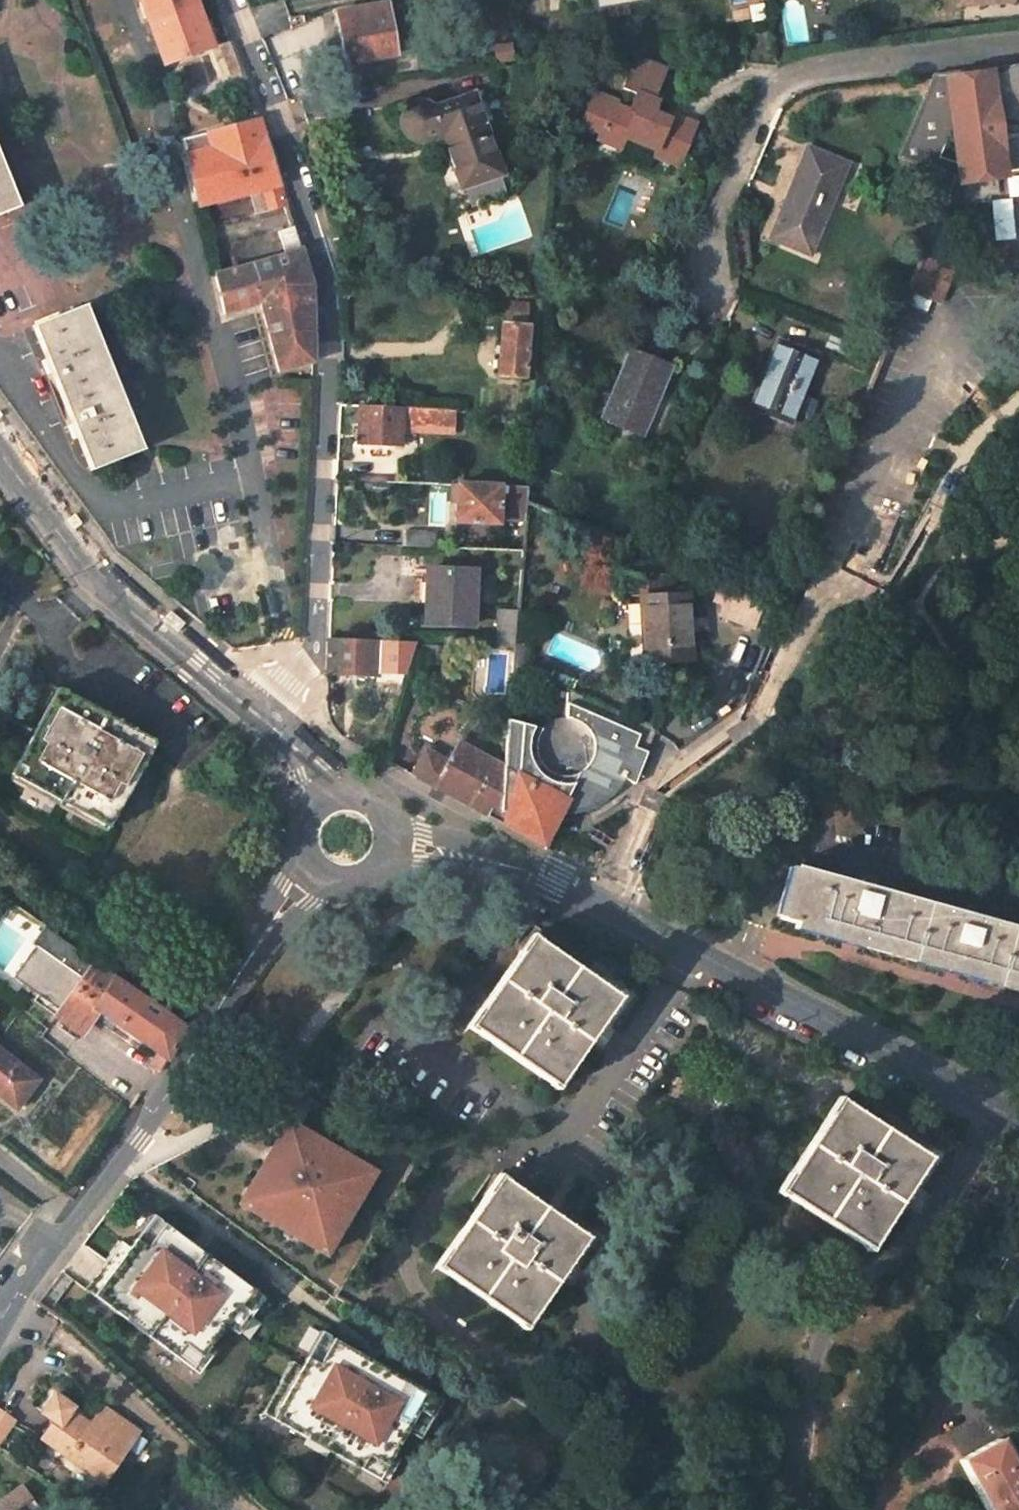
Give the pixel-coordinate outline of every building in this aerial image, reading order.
[(160,38),(169,62),(217,45),(200,0),(145,0),(160,38)] [(591,9),(646,0),(589,0),(591,9)] [(385,7),(339,14),(347,66),(392,59),(385,7)] [(222,12),(212,15),(235,73),(247,68),(222,12)] [(626,136),(654,148),(651,154),(677,164),(693,124),(668,113),(666,118),(651,112),(656,100),(651,98),(663,69),(645,61),(640,64),(635,75),(632,73),(625,89),(640,96),(633,112),(618,105),(620,102),(597,92),(583,124),(601,132),(598,140),(620,149),(626,136)] [(986,83),(995,171),(1006,171),(1005,176),(1018,174),(1018,70),(985,73),(986,83)] [(251,78),(238,82),(250,122),(263,119),(251,78)] [(953,184),(996,179),(995,171),(986,83),(930,88),(899,162),(953,184)] [(461,188),(503,175),(474,93),(436,107),(433,105),(426,105),(419,109),(417,111),(414,115),(413,118),(413,125),(413,128),(418,135),(421,137),(428,140),(435,139),(439,138),(442,136),(461,188)] [(250,122),(213,130),(214,138),(195,142),(198,153),(189,155),(200,203),(264,188),(270,209),(288,205),(263,119),(250,122)] [(812,257),(850,166),(810,150),(771,240),(812,257)] [(22,209),(0,153),(0,217),(22,209)] [(294,224),(279,228),(286,254),(217,273),(226,312),(262,302),(280,371),(315,363),(312,283),(294,224)] [(950,279),(945,265),(923,257),(909,292),(932,301),(943,297),(950,279)] [(144,448),(90,305),(38,324),(50,355),(46,357),(51,373),(56,371),(75,422),(69,424),(74,436),(79,434),(92,468),(144,448)] [(498,374),(525,376),(529,327),(527,327),(528,318),(505,316),(504,325),(502,325),(498,374)] [(820,360),(778,342),(749,410),(790,427),(820,360)] [(632,351),(602,420),(643,438),(673,369),(632,351)] [(361,404),(360,442),(402,444),(402,431),(438,432),(438,407),(361,404)] [(438,432),(453,432),(453,407),(438,407),(438,432)] [(459,483),(458,522),(500,524),(500,509),(527,510),(529,485),(459,483)] [(440,532),(409,530),(408,546),(439,547),(440,532)] [(476,571),(428,570),(425,624),(473,626),(476,571)] [(687,595),(642,598),(646,661),(690,658),(687,595)] [(518,611),(500,610),(498,645),(504,645),(515,645),(516,632),(518,611)] [(329,674),(381,677),(383,641),(331,639),(329,674)] [(504,645),(503,666),(513,667),(515,652),(515,645),(504,645)] [(157,737),(68,685),(53,709),(58,713),(44,735),(38,732),(15,769),(111,826),(133,786),(126,781),(139,758),(144,762),(157,737)] [(604,793),(607,790),(610,787),(618,783),(622,782),(630,783),(635,784),(638,787),(657,741),(653,727),(653,726),(571,685),(569,716),(561,716),(555,717),(550,720),(545,724),(542,730),(537,729),(509,718),(506,766),(502,810),(508,813),(508,824),(545,844),(557,817),(580,812),(600,807),(600,802),(602,796),(604,793)] [(416,775),(488,813),(492,805),(502,810),(506,766),(461,743),(446,768),(426,757),(416,775)] [(1018,983),(1018,928),(795,866),(782,917),(1018,983)] [(625,998),(539,937),(475,1026),(561,1087),(625,998)] [(39,995),(37,998),(80,1028),(97,1004),(169,1056),(187,1024),(76,945),(61,966),(39,995)] [(12,975),(39,995),(61,966),(33,946),(12,975)] [(41,1079),(0,1046),(0,1092),(18,1106),(41,1079)] [(930,1157),(842,1099),(782,1191),(869,1249),(930,1157)] [(287,1120),(239,1202),(326,1253),(374,1171),(287,1120)] [(588,1236),(502,1176),(438,1266),(523,1327),(588,1236)] [(152,1214),(93,1294),(124,1318),(130,1310),(152,1326),(146,1335),(191,1368),(225,1324),(237,1333),(252,1313),(248,1310),(260,1294),(152,1214)] [(1018,1287),(1018,1225),(1010,1239),(977,1304),(1001,1318),(1018,1287)] [(152,1326),(130,1310),(124,1318),(146,1335),(152,1326)] [(320,1331),(271,1417),(305,1437),(310,1428),(334,1442),(330,1451),(378,1479),(405,1430),(418,1438),(431,1416),(427,1414),(437,1397),(320,1331)] [(40,1440),(102,1482),(135,1433),(135,1430),(102,1408),(89,1425),(68,1411),(70,1407),(51,1393),(39,1413),(52,1422),(40,1440)] [(0,1410),(0,1446),(2,1447),(18,1420),(0,1410)] [(334,1442),(310,1428),(305,1437),(330,1451),(334,1442)] [(960,1459),(987,1509),(1018,1509),(1018,1473),(1015,1475),(996,1439),(960,1459)] [(24,1487),(0,1505),(0,1509),(41,1509),(24,1487)]
